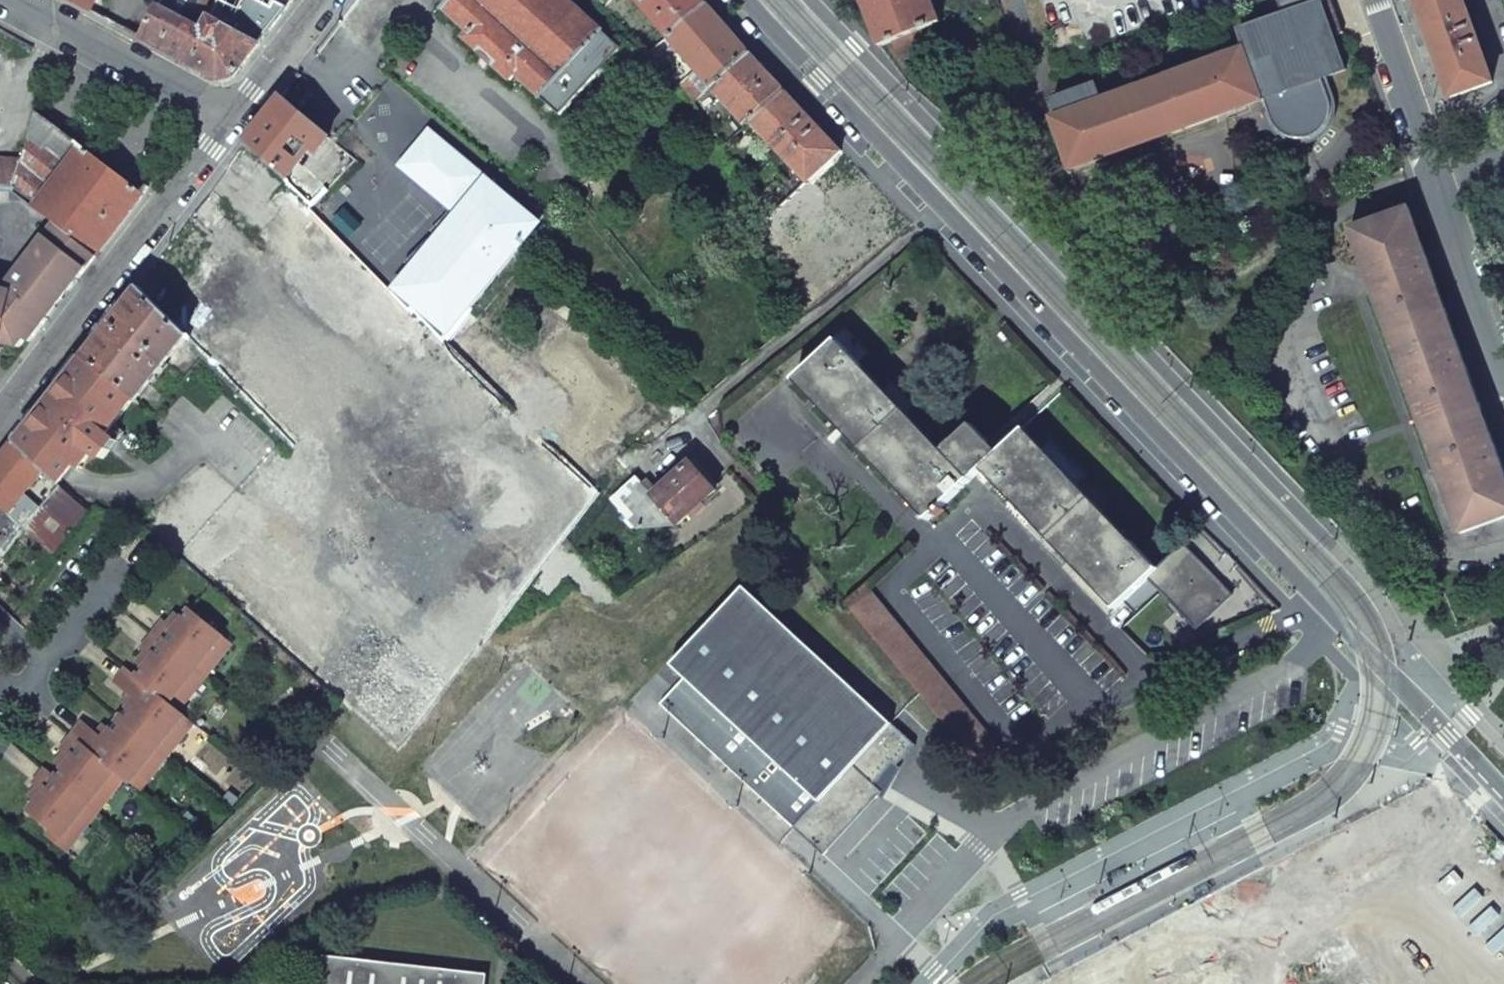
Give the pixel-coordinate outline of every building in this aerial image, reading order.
[(90,11),(96,0),(70,0),(90,11)] [(274,0),(161,0),(157,7),(203,32),(210,18),(259,45),(288,8),(274,0)] [(571,0),(448,0),(441,7),(468,32),(463,38),(511,83),(517,77),(559,117),(622,49),(571,0)] [(668,36),(704,1),(703,0),(637,0),(668,36)] [(879,47),(895,41),(935,25),(942,22),(934,0),(862,0),(879,47)] [(1049,117),(1068,170),(1121,151),(1228,114),(1269,99),(1278,123),(1284,130),(1287,132),(1293,135),(1297,135),(1304,135),(1310,134),(1316,130),(1322,124),(1325,119),(1326,112),(1326,103),(1319,81),(1347,71),(1333,37),(1343,34),(1335,10),(1331,0),(1279,0),(1283,14),(1239,29),(1246,48),(1102,98),(1097,82),(1051,98),(1057,115),(1049,117)] [(1492,83),(1462,0),(1416,0),(1437,58),(1451,98),(1492,83)] [(737,39),(704,1),(668,36),(713,86),(749,53),(737,39)] [(195,68),(220,80),(234,78),(259,45),(210,18),(203,32),(157,7),(140,39),(195,68)] [(935,25),(895,41),(901,58),(906,56),(913,77),(935,69),(928,48),(942,43),(935,25)] [(713,86),(748,125),(751,122),(785,91),(762,66),(749,53),(713,86)] [(751,122),(805,184),(841,151),(813,121),(785,91),(751,122)] [(246,141),(288,183),(295,173),(312,151),(320,157),(334,139),(280,98),(274,106),(246,141)] [(16,190),(33,204),(78,143),(36,111),(21,160),(13,187),(17,188),(16,190)] [(505,266),(539,224),(486,179),(484,181),(481,178),(483,177),(429,131),(399,166),(425,188),(424,190),(468,230),(466,232),(505,266)] [(57,223),(96,256),(144,194),(78,143),(33,204),(57,223)] [(13,187),(21,160),(0,159),(0,186),(13,187)] [(1461,534),(1503,518),(1503,473),(1500,462),(1495,448),(1465,367),(1461,354),(1408,208),(1350,230),(1461,534)] [(8,286),(7,292),(0,290),(0,335),(14,346),(19,347),(26,339),(30,342),(48,317),(44,314),(73,277),(77,280),(96,256),(57,223),(8,286)] [(393,291),(443,341),(505,266),(466,232),(456,245),(441,232),(393,291)] [(73,277),(44,314),(48,317),(77,280),(73,277)] [(137,285),(81,356),(139,402),(190,341),(137,285)] [(3,343),(14,346),(0,335),(0,343),(3,343)] [(1157,569),(1024,429),(998,454),(972,425),(943,451),(838,341),(796,381),(928,522),(982,472),(1114,611),(1122,603),(1147,579),(1157,569)] [(81,356),(12,439),(49,473),(64,486),(78,469),(82,473),(95,456),(116,429),(139,402),(81,356)] [(127,437),(116,429),(95,456),(105,464),(127,437)] [(49,473),(12,439),(0,457),(0,506),(12,517),(49,473)] [(669,477),(649,494),(677,527),(717,492),(690,459),(669,477)] [(64,486),(49,473),(12,517),(25,529),(54,556),(91,510),(64,486)] [(610,499),(634,529),(677,527),(649,494),(635,477),(610,499)] [(25,529),(12,517),(0,506),(0,560),(25,529)] [(1183,545),(1157,569),(1147,579),(1160,592),(1196,630),(1232,596),(1183,545)] [(1135,617),(1160,592),(1147,579),(1122,603),(1135,617)] [(895,765),(914,745),(744,587),(670,666),(684,678),(660,705),(802,836),(824,855),(881,790),(873,783),(892,762),(895,765)] [(853,613),(872,594),(869,589),(848,607),(853,613)] [(872,594),(853,613),(944,724),(981,770),(1006,759),(872,594)] [(153,639),(206,681),(223,658),(214,651),(223,639),(190,614),(182,623),(175,633),(169,629),(164,625),(153,639)] [(177,619),(169,629),(175,633),(182,623),(177,619)] [(144,671),(136,680),(170,708),(179,697),(188,704),(206,681),(153,639),(142,653),(152,661),(144,671)] [(232,647),(223,639),(214,651),(223,658),(232,647)] [(139,667),(131,676),(136,680),(144,671),(139,667)] [(129,711),(120,722),(167,761),(185,739),(176,731),(185,720),(179,715),(170,708),(136,680),(131,676),(126,672),(116,685),(130,698),(136,702),(129,711)] [(179,715),(188,704),(179,697),(170,708),(179,715)] [(136,702),(130,698),(123,707),(129,711),(136,702)] [(185,739),(195,727),(185,720),(176,731),(185,739)] [(167,761),(120,722),(111,733),(104,742),(98,738),(83,725),(72,739),(125,781),(130,786),(139,775),(148,783),(167,761)] [(111,733),(105,729),(98,738),(104,742),(111,733)] [(125,781),(72,739),(63,751),(76,764),(99,793),(108,802),(125,781)] [(76,764),(63,751),(61,752),(66,756),(71,760),(63,771),(55,780),(45,772),(34,786),(39,790),(45,794),(36,804),(29,814),(51,832),(61,841),(70,829),(79,837),(97,815),(88,807),(97,796),(106,804),(108,802),(99,793),(76,764)] [(71,760),(66,756),(58,766),(63,771),(71,760)] [(139,775),(130,786),(139,794),(148,783),(139,775)] [(45,794),(39,790),(31,800),(36,804),(45,794)] [(97,815),(106,804),(97,796),(88,807),(97,815)] [(61,841),(51,832),(47,837),(66,853),(79,837),(70,829),(61,841)] [(1111,888),(1127,879),(1123,872),(1107,880),(1109,884),(1111,888)] [(1209,886),(1193,894),(1196,901),(1212,893),(1211,889),(1209,886)] [(321,983),(486,983),(487,975),(324,956),(321,983)]
